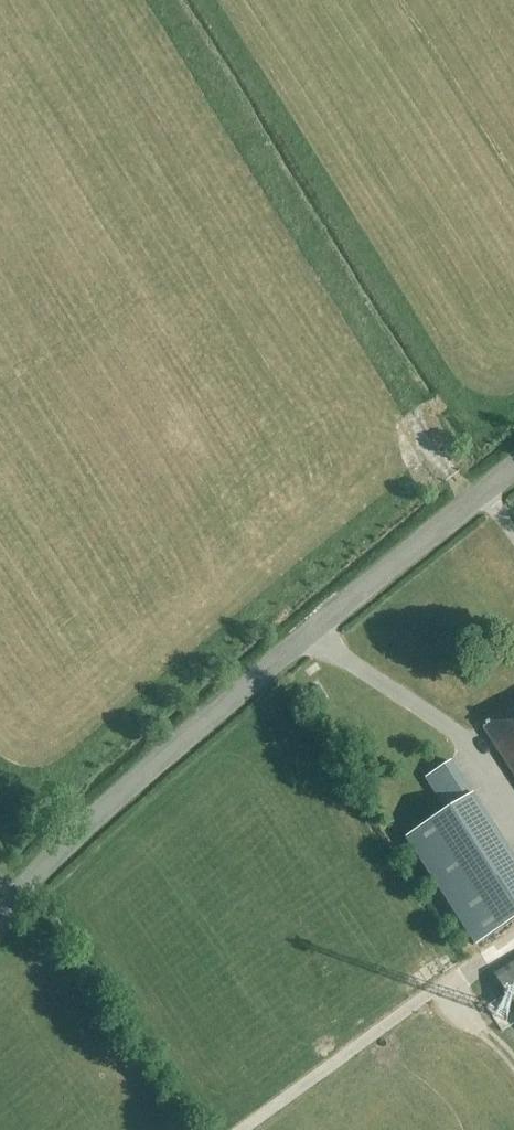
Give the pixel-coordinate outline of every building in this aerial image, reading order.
[(482,727),(513,776),(513,706),(482,727)] [(450,761),(424,778),(446,811),(404,838),(473,946),(513,920),(513,860),(472,794),(473,794),(450,761)] [(493,974),(513,1009),(513,961),(493,974)]
